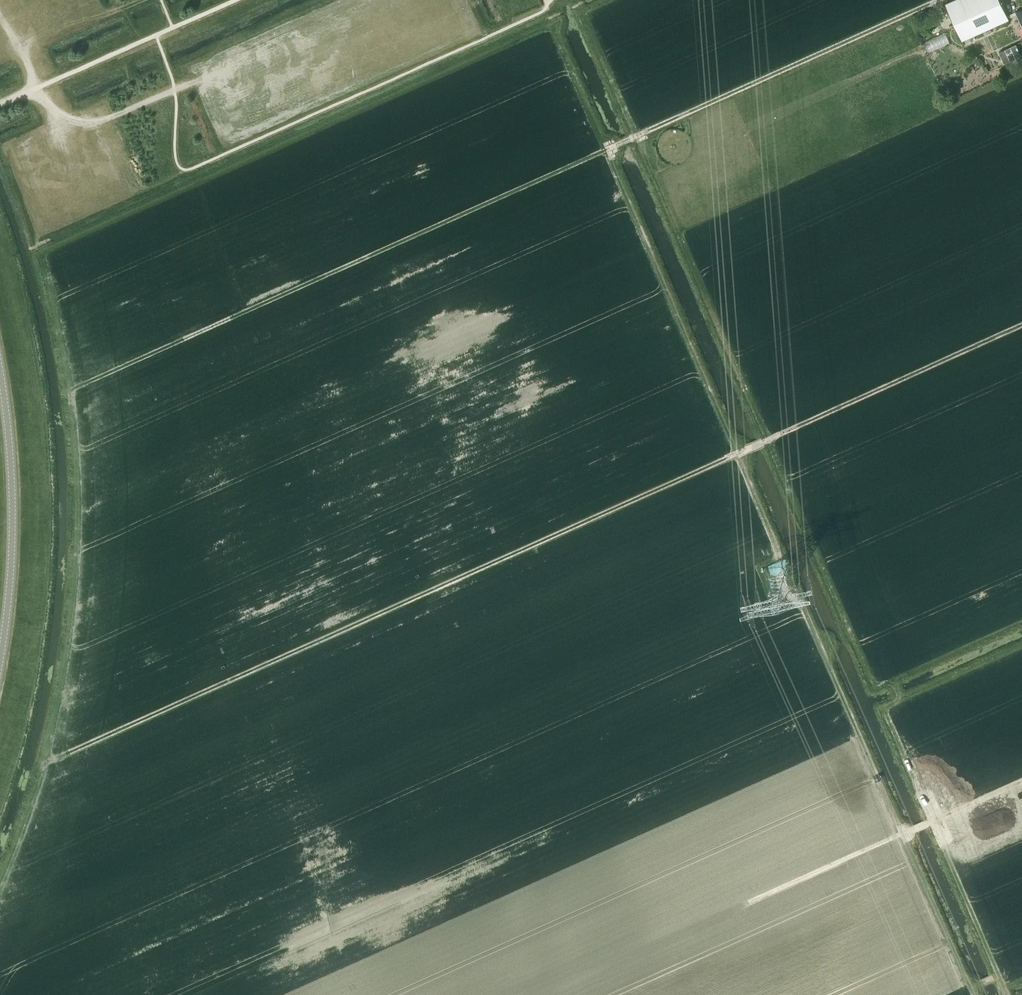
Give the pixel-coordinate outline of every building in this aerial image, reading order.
[(1000,0),(952,0),(945,3),(962,40),(1009,19),(1000,0)] [(999,52),(1004,63),(1021,55),(1016,44),(999,52)]
